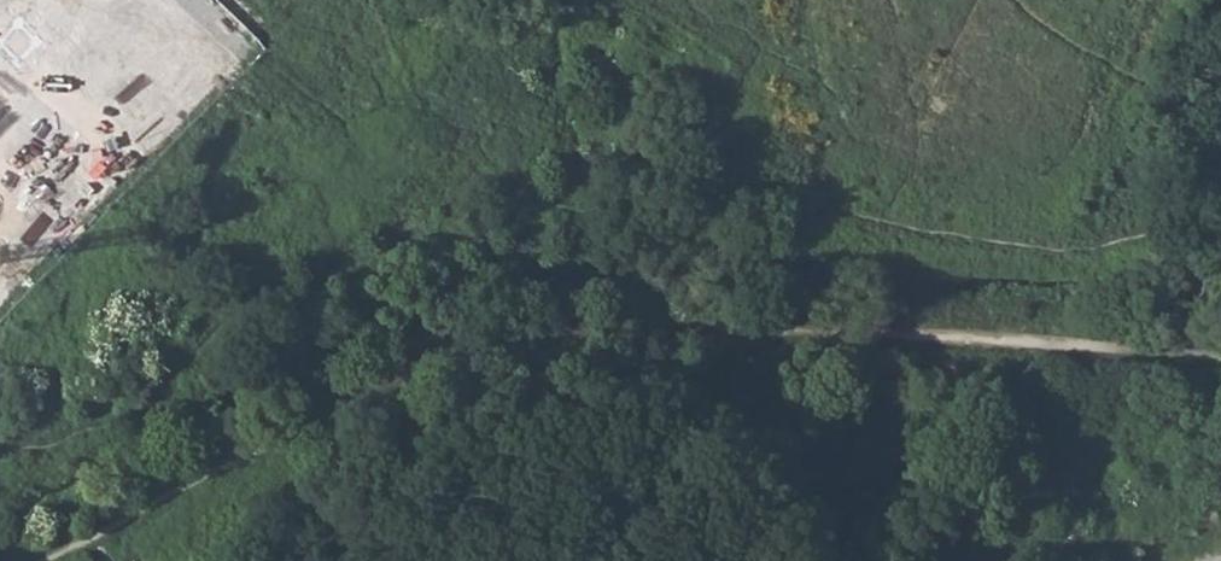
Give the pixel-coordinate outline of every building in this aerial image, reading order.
[(0,2),(0,21),(149,163),(242,65),(174,0),(2,0),(0,2)] [(36,281),(138,175),(0,44),(0,246),(36,281)] [(0,268),(0,319),(25,292),(0,268)]
